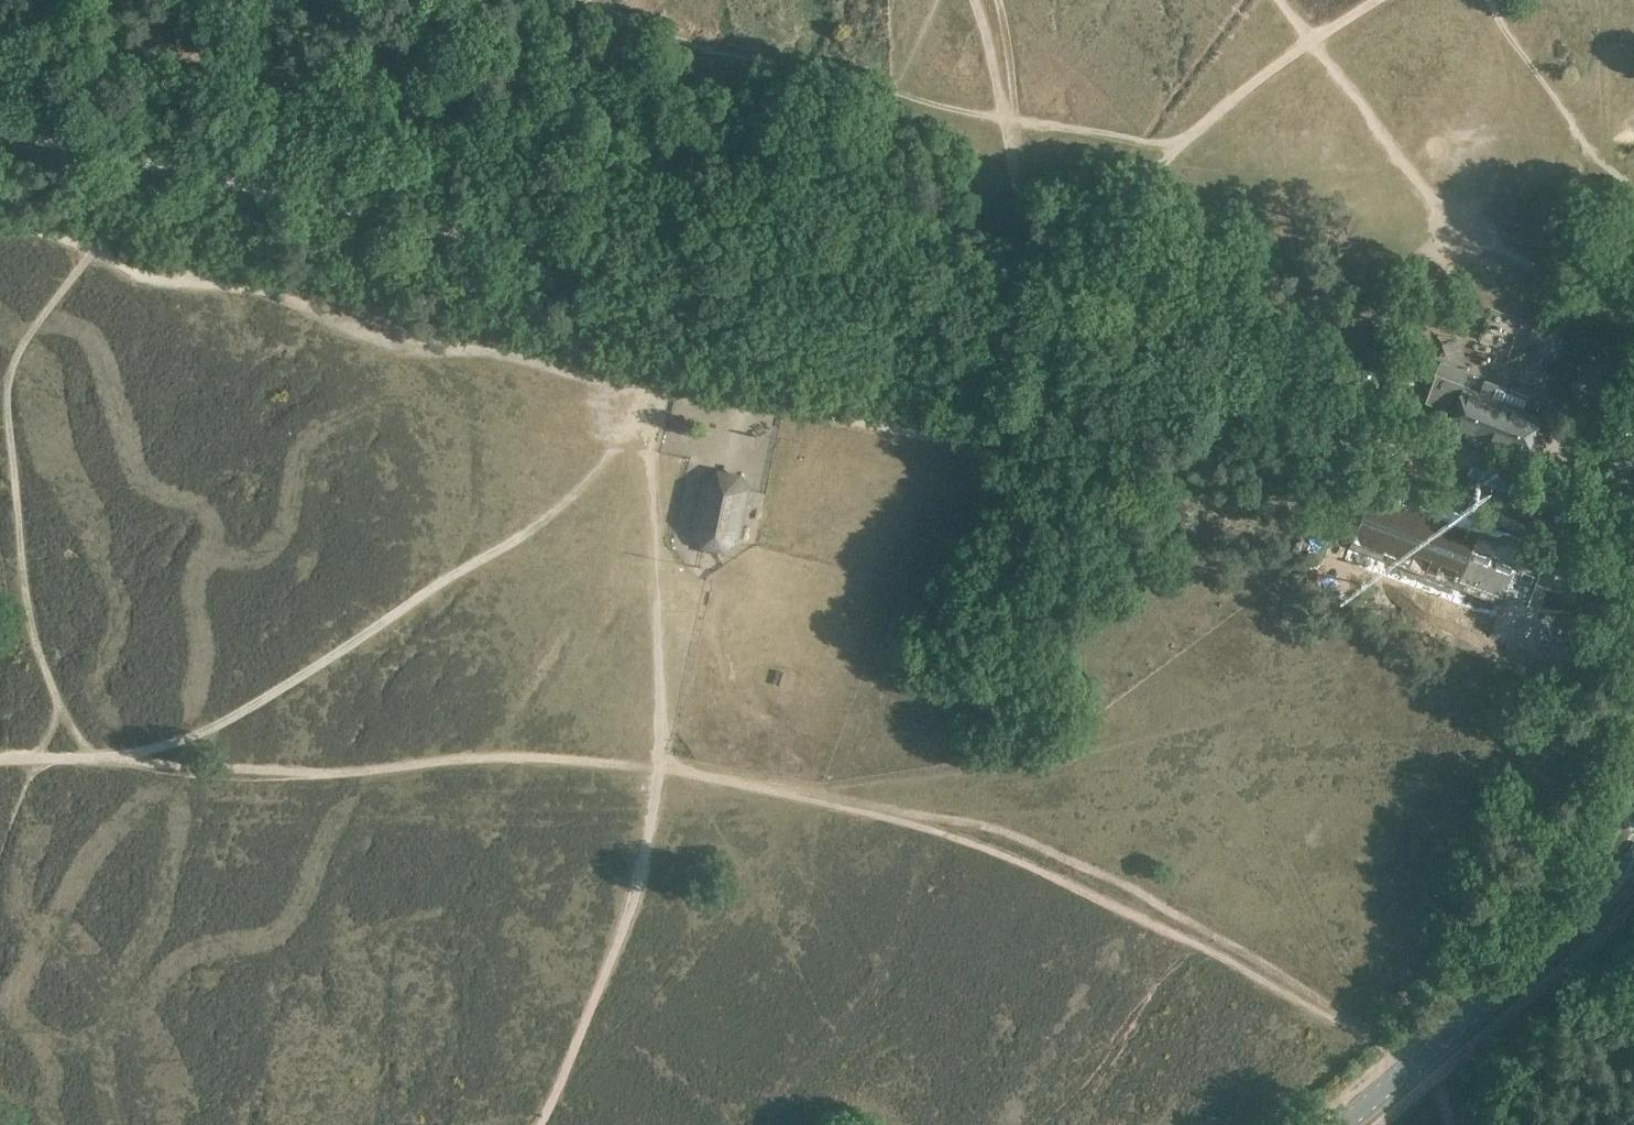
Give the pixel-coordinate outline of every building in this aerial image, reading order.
[(1449,423),(1539,458),(1545,444),(1532,439),(1541,415),(1524,408),(1530,395),(1485,378),(1480,390),(1465,384),(1465,383),(1436,372),(1425,401),(1452,411),(1449,423)] [(718,466),(703,475),(691,530),(703,546),(717,548),(725,550),(739,537),(749,486),(741,470),(718,466)] [(1535,539),(1384,478),(1366,525),(1517,585),(1535,539)]
